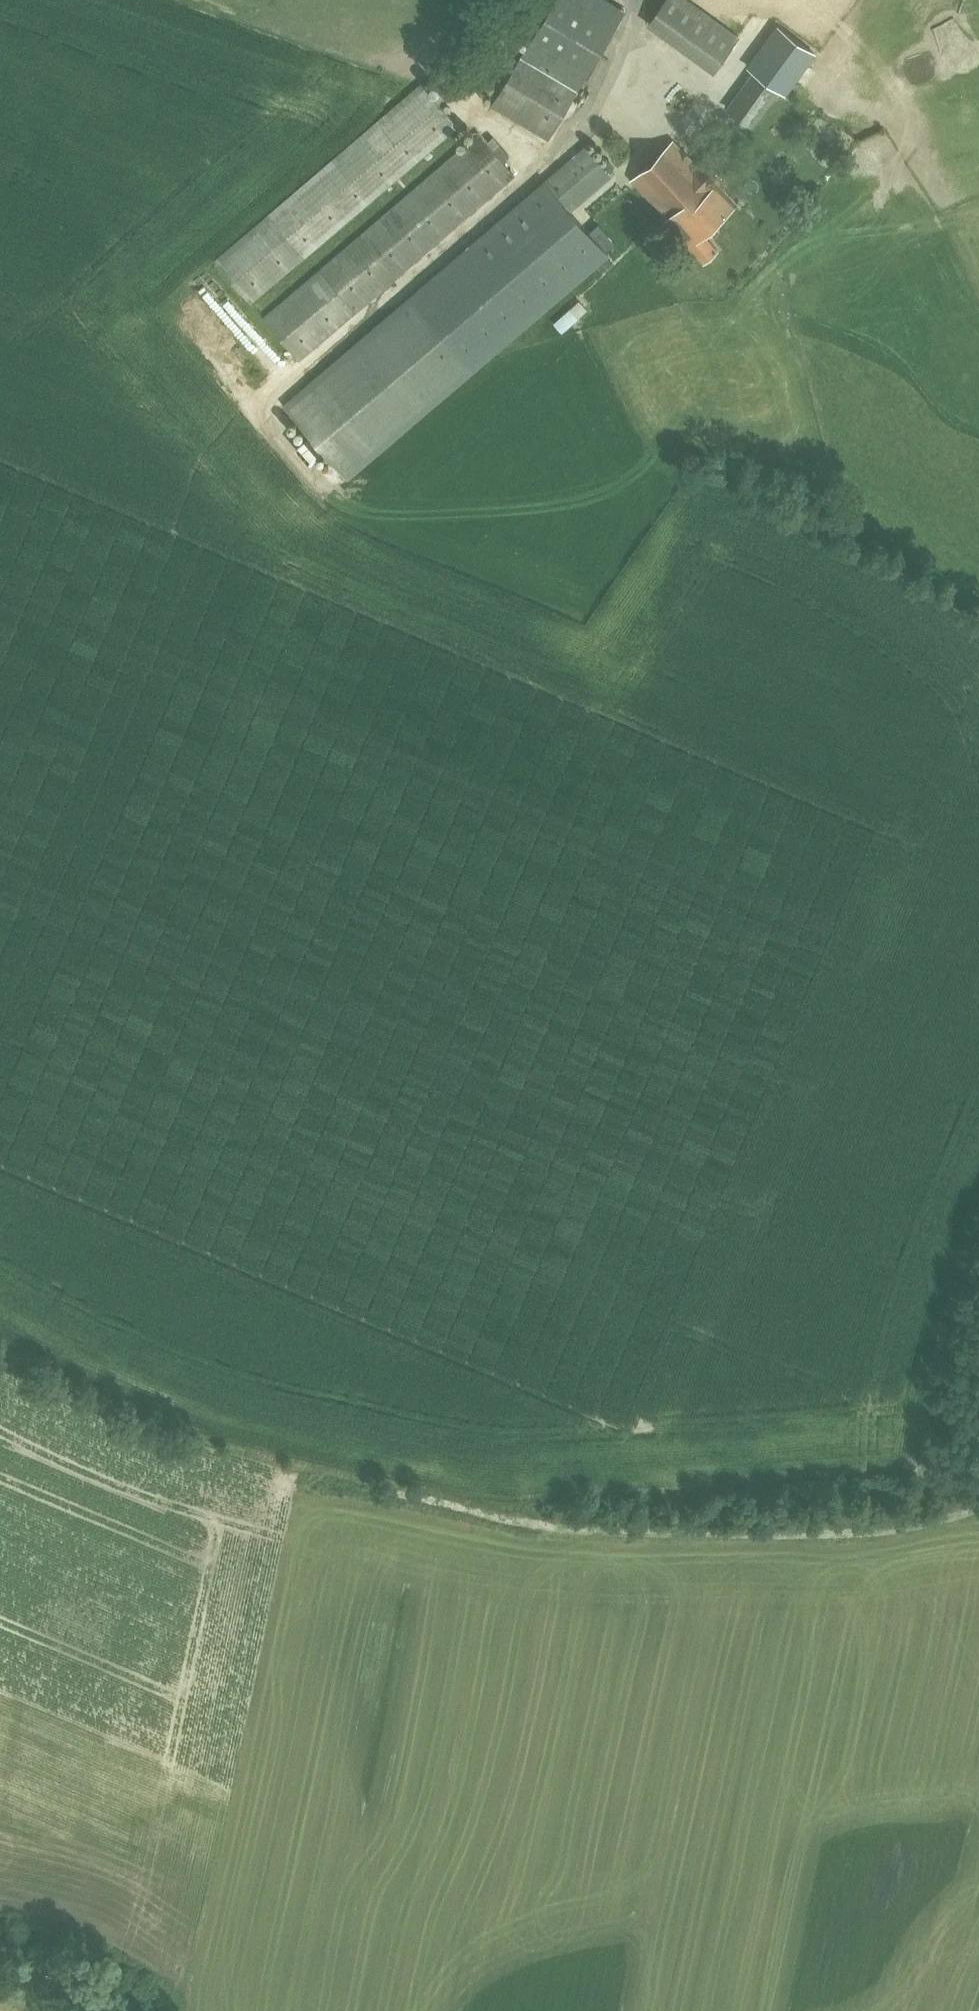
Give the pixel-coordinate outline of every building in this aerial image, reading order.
[(611,0),(538,0),(517,36),(529,43),(522,56),(492,105),(548,139),(625,8),(611,0)] [(738,35),(689,0),(665,0),(650,22),(715,68),(738,35)] [(755,68),(725,108),(752,128),(782,88),(785,90),(814,50),(778,23),(749,64),(755,68)] [(250,302),(458,126),(421,82),(213,258),(250,302)] [(299,361),(355,313),(516,174),(479,130),(319,269),(262,317),(299,361)] [(665,219),(690,245),(689,246),(704,262),(719,249),(704,232),(737,201),(720,183),(726,177),(705,155),(695,164),(674,140),(633,178),(668,216),(665,219)] [(609,254),(584,225),(571,211),(613,175),(585,143),(284,403),(349,479),(609,254)] [(579,300),(571,306),(554,322),(555,324),(562,331),(587,309),(579,300)]
